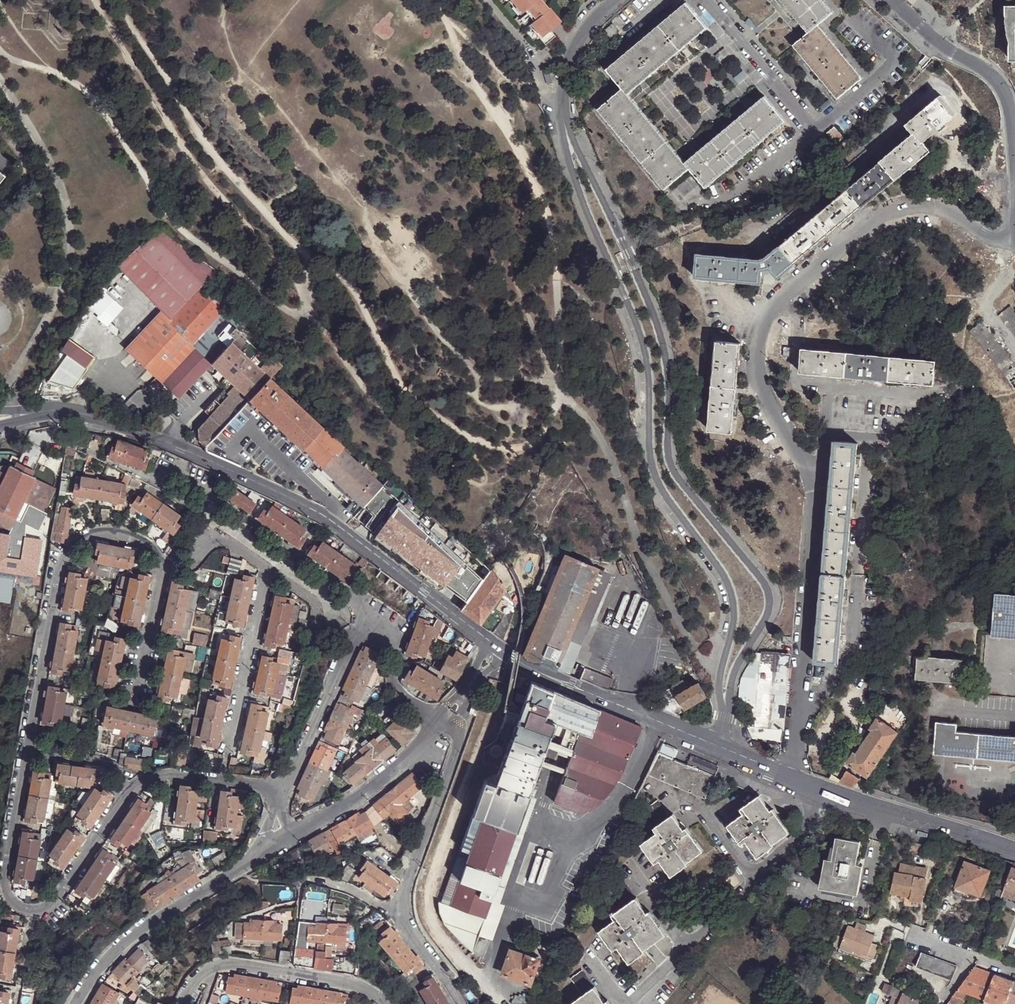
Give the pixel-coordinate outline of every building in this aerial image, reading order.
[(518,13),(527,6),(536,16),(527,23),(543,43),(554,34),(548,28),(559,20),(548,7),(547,7),(541,0),(508,0),(518,13)] [(809,34),(819,26),(834,13),(823,0),(780,0),(809,34)] [(623,89),(627,95),(708,29),(687,4),(606,70),(623,89)] [(863,78),(819,26),(809,34),(794,47),(839,99),(863,78)] [(686,163),(627,95),(623,89),(598,110),(665,190),(690,168),(686,163)] [(766,98),(686,163),(690,168),(707,188),(786,122),(766,98)] [(954,115),(939,98),(905,126),(912,135),(765,258),(758,260),(695,255),(693,279),(759,285),(761,272),(768,270),(776,280),(929,152),(921,143),(954,115)] [(180,264),(192,252),(168,230),(155,240),(180,264)] [(195,277),(180,264),(155,240),(117,268),(161,313),(162,310),(192,280),(195,277)] [(174,322),(204,291),(192,280),(162,310),(174,322)] [(88,307),(99,318),(105,311),(114,319),(123,310),(114,302),(115,300),(104,290),(88,307)] [(229,335),(235,328),(234,319),(233,318),(234,316),(206,290),(204,291),(174,322),(162,310),(161,313),(126,349),(178,399),(205,371),(211,365),(212,366),(234,340),(229,335)] [(1011,305),(999,314),(1014,335),(1014,310),(1011,305)] [(105,311),(99,318),(98,319),(107,327),(114,319),(105,311)] [(256,345),(262,341),(245,317),(240,322),(256,345)] [(970,330),(1014,388),(1014,387),(1014,364),(982,321),(970,330)] [(250,401),(270,380),(274,376),(282,366),(273,354),(260,368),(251,360),(259,352),(235,328),(229,335),(234,340),(212,366),(211,365),(205,371),(225,390),(214,401),(204,413),(209,419),(198,431),(199,443),(205,447),(207,446),(250,401)] [(69,338),(61,349),(62,350),(87,368),(95,357),(69,338)] [(731,435),(740,345),(714,343),(706,433),(731,435)] [(791,347),(782,347),(781,355),(790,356),(791,347)] [(87,368),(62,350),(55,360),(59,363),(47,378),(72,388),(73,387),(87,368)] [(935,362),(800,350),(798,375),(933,387),(935,362)] [(357,516),(384,486),(391,479),(374,465),(367,472),(270,380),(250,401),(253,405),(303,451),(305,450),(323,467),(322,469),(356,500),(343,514),(352,522),(357,516)] [(211,449),(253,405),(250,401),(207,446),(211,449)] [(72,436),(68,444),(77,448),(81,440),(72,436)] [(118,440),(119,438),(114,436),(110,446),(114,447),(116,448),(118,440)] [(116,448),(114,447),(113,447),(110,456),(120,459),(127,463),(133,446),(118,440),(116,448)] [(837,668),(856,445),(831,443),(812,666),(837,668)] [(113,447),(110,446),(106,458),(119,463),(120,459),(110,456),(113,447)] [(127,463),(135,465),(144,469),(148,459),(144,458),(147,451),(133,446),(127,463)] [(77,452),(75,457),(86,461),(88,456),(77,452)] [(144,469),(135,465),(134,468),(146,472),(150,460),(148,459),(144,469)] [(11,530),(25,502),(37,479),(32,477),(35,472),(18,464),(16,468),(11,466),(11,467),(0,467),(0,525),(11,530)] [(123,478),(120,484),(121,484),(121,485),(120,492),(124,492),(129,473),(126,472),(123,478)] [(114,473),(109,482),(120,484),(123,478),(114,473)] [(85,495),(86,495),(99,497),(102,481),(83,477),(81,484),(76,484),(74,493),(85,495)] [(57,489),(37,479),(25,502),(46,512),(57,489)] [(130,486),(138,489),(140,483),(131,479),(130,486)] [(138,489),(142,490),(147,483),(141,480),(140,483),(138,489)] [(104,499),(113,500),(123,502),(125,493),(124,492),(120,492),(121,485),(121,484),(120,484),(109,482),(102,481),(99,497),(104,499)] [(74,483),(71,495),(85,498),(85,495),(74,493),(76,484),(74,483)] [(147,483),(142,490),(143,491),(139,496),(143,499),(147,493),(148,494),(154,486),(147,483)] [(157,488),(154,486),(148,494),(159,501),(164,493),(157,488)] [(470,598),(485,576),(384,486),(357,516),(470,598)] [(235,505),(237,503),(229,497),(234,489),(232,487),(225,497),(235,505)] [(255,504),(253,502),(249,499),(234,489),(229,497),(237,503),(249,511),(255,504)] [(112,503),(116,504),(122,504),(125,505),(127,493),(125,493),(123,502),(113,500),(112,503)] [(143,499),(139,496),(138,496),(132,504),(142,511),(153,518),(163,504),(159,501),(148,494),(147,493),(143,499)] [(249,499),(253,502),(258,496),(254,493),(249,499)] [(140,513),(142,511),(132,504),(138,496),(136,495),(129,505),(140,513)] [(153,518),(164,526),(173,533),(179,525),(175,521),(180,515),(163,504),(153,518)] [(52,536),(51,539),(66,541),(66,540),(67,534),(71,509),(61,507),(60,513),(55,513),(52,536)] [(267,525),(279,533),(289,518),(285,516),(273,507),(272,507),(268,513),(265,511),(264,510),(258,518),(267,525)] [(266,527),(267,525),(258,518),(264,510),(262,509),(255,519),(266,527)] [(175,521),(179,525),(184,519),(180,515),(175,521)] [(301,536),(305,530),(292,520),(289,518),(279,533),(290,540),(299,547),(305,539),(301,536)] [(322,527),(317,524),(311,534),(315,537),(322,527)] [(163,529),(166,531),(174,537),(181,526),(179,525),(173,533),(164,526),(163,529)] [(309,533),(305,530),(301,536),(305,539),(309,533)] [(174,537),(166,531),(161,538),(169,544),(174,537)] [(307,541),(305,539),(299,547),(290,540),(288,543),(300,551),(307,541)] [(94,551),(97,552),(98,543),(109,545),(109,542),(96,540),(94,551)] [(318,549),(323,542),(319,540),(314,546),(318,549)] [(329,568),(339,554),(323,542),(318,549),(314,546),(309,554),(318,560),(329,568)] [(100,553),(99,558),(99,561),(111,563),(114,546),(109,545),(98,543),(97,552),(100,553)] [(316,563),(318,560),(309,554),(314,546),(312,545),(305,554),(316,563)] [(114,546),(111,563),(118,565),(128,567),(130,559),(133,559),(135,550),(125,548),(114,546)] [(135,550),(133,559),(136,560),(138,548),(126,546),(125,548),(135,550)] [(351,572),(354,567),(356,565),(339,554),(329,568),(340,576),(350,583),(355,575),(354,574),(351,572)] [(525,650),(524,651),(522,655),(555,669),(557,663),(578,613),(591,583),(598,568),(565,555),(556,575),(543,607),(525,650)] [(99,561),(99,558),(87,556),(85,565),(90,566),(97,574),(116,578),(116,577),(118,565),(111,563),(99,561)] [(242,561),(225,557),(224,562),(230,563),(228,573),(239,575),(242,561)] [(381,570),(369,560),(364,567),(377,577),(381,570)] [(460,611),(503,642),(513,616),(512,608),(510,597),(492,567),(490,570),(485,576),(470,598),(460,611)] [(612,574),(598,568),(591,583),(606,589),(612,574)] [(65,582),(68,582),(70,572),(80,574),(80,571),(68,569),(65,582)] [(407,616),(420,599),(381,570),(377,577),(369,588),(386,600),(391,604),(407,616)] [(150,576),(147,587),(150,587),(152,574),(141,571),(140,573),(150,576)] [(68,582),(66,593),(83,596),(86,579),(79,577),(80,574),(70,572),(68,582)] [(127,596),(144,600),(147,587),(150,576),(140,573),(140,575),(139,579),(132,577),(131,577),(131,578),(122,576),(120,588),(128,590),(128,592),(127,596)] [(245,573),(244,576),(254,578),(252,588),(254,589),(257,576),(245,573)] [(531,599),(531,601),(543,607),(556,575),(552,573),(551,577),(550,577),(545,587),(539,584),(538,584),(531,599)] [(357,577),(355,575),(350,583),(340,576),(339,578),(350,586),(357,577)] [(254,578),(244,576),(243,580),(235,579),(231,598),(249,602),(252,588),(254,578)] [(0,578),(0,602),(9,604),(13,580),(0,578)] [(168,591),(171,592),(173,581),(183,583),(184,581),(171,578),(168,591)] [(171,592),(168,605),(185,609),(189,590),(182,588),(183,585),(183,583),(173,581),(171,592)] [(591,583),(578,613),(592,620),(596,622),(609,591),(606,589),(591,583)] [(220,600),(222,592),(210,589),(208,597),(220,600)] [(189,590),(185,609),(195,611),(199,592),(189,590)] [(289,613),(291,604),(292,599),(285,597),(285,595),(273,592),(271,605),(273,605),(269,619),(287,623),(295,624),(297,615),(289,613)] [(995,592),(992,636),(1014,638),(1014,593),(995,592)] [(73,607),(79,608),(81,609),(83,596),(66,593),(65,598),(63,609),(73,611),(73,610),(73,607)] [(123,615),(125,616),(130,617),(129,621),(129,623),(139,624),(141,614),(144,600),(127,596),(123,596),(119,595),(117,606),(124,608),(123,615)] [(63,609),(65,598),(63,598),(60,611),(72,613),(73,611),(63,609)] [(249,602),(231,598),(227,617),(234,619),(234,625),(243,627),(246,616),(249,602)] [(299,606),(291,604),(289,613),(297,615),(299,606)] [(174,627),(179,628),(181,629),(181,628),(185,611),(185,609),(168,605),(165,619),(163,630),(172,632),(172,631),(174,627)] [(77,611),(76,617),(88,619),(89,613),(78,611),(77,611)] [(185,611),(181,628),(189,630),(190,630),(194,613),(185,611)] [(578,613),(557,663),(571,668),(592,620),(578,613)] [(139,624),(129,623),(128,625),(141,627),(143,614),(141,614),(139,624)] [(414,627),(416,628),(419,618),(429,622),(430,619),(418,615),(414,627)] [(248,616),(246,616),(243,627),(234,625),(233,627),(245,629),(248,616)] [(76,617),(75,625),(78,626),(86,627),(88,619),(76,617)] [(428,646),(431,637),(437,639),(443,621),(438,617),(433,625),(433,627),(428,625),(429,622),(419,618),(416,628),(413,636),(410,643),(407,653),(416,657),(416,656),(418,653),(423,655),(424,656),(425,653),(428,646)] [(108,618),(106,626),(116,634),(118,626),(108,618)] [(172,635),(172,632),(163,630),(165,619),(163,618),(160,632),(172,635)] [(308,620),(299,618),(298,624),(306,626),(308,620)] [(283,642),(287,623),(269,619),(267,632),(265,632),(262,646),(274,648),(274,646),(282,647),(283,642)] [(61,623),(71,624),(71,622),(59,620),(56,633),(58,633),(61,623)] [(69,629),(71,624),(61,623),(58,633),(56,647),(73,650),(77,631),(69,629)] [(295,624),(287,623),(283,642),(289,644),(291,633),(293,633),(295,624)] [(181,629),(179,628),(178,632),(180,635),(182,638),(187,639),(189,630),(181,628),(181,629)] [(195,633),(192,644),(205,646),(207,636),(195,633)] [(232,633),(231,636),(241,638),(239,648),(241,649),(244,636),(232,633)] [(125,639),(123,649),(125,650),(128,637),(116,634),(116,636),(125,639)] [(103,659),(120,663),(123,649),(125,639),(116,636),(114,641),(107,640),(98,638),(95,649),(104,651),(103,659)] [(241,638),(231,636),(231,637),(230,641),(223,639),(222,639),(218,658),(236,662),(239,648),(241,638)] [(437,639),(431,637),(428,646),(435,648),(437,649),(440,641),(437,639)] [(415,658),(416,657),(407,653),(410,643),(408,643),(404,655),(415,658)] [(164,658),(167,659),(169,648),(179,650),(180,648),(167,645),(164,658)] [(366,684),(369,677),(371,673),(373,668),(380,653),(363,645),(344,689),(346,690),(344,694),(344,695),(353,700),(358,702),(365,686),(366,684)] [(435,648),(428,646),(425,653),(428,655),(432,656),(435,648)] [(62,668),(70,670),(73,650),(56,647),(54,661),(52,671),(61,673),(62,672),(62,668)] [(167,659),(164,673),(181,676),(182,671),(185,657),(178,655),(179,651),(179,650),(169,648),(167,659)] [(291,652),(279,649),(277,658),(272,657),(262,655),(260,665),(257,676),(275,679),(276,673),(286,675),(291,652)] [(262,655),(272,657),(272,654),(260,652),(257,665),(260,665),(262,655)] [(457,680),(465,665),(463,664),(467,657),(457,652),(455,656),(453,655),(452,658),(449,656),(441,671),(457,680)] [(756,726),(781,729),(788,654),(763,652),(756,726)] [(185,657),(182,671),(192,672),(196,656),(186,653),(185,657)] [(232,676),(236,662),(218,658),(213,683),(215,683),(215,686),(218,686),(218,684),(221,684),(230,687),(232,676)] [(939,662),(938,681),(961,682),(962,659),(954,658),(953,663),(939,662)] [(115,687),(117,676),(120,663),(103,659),(99,678),(106,680),(105,684),(105,685),(115,687)] [(61,676),(61,673),(52,671),(54,661),(51,660),(49,674),(61,676)] [(915,679),(938,681),(939,662),(917,660),(915,675),(915,679)] [(581,672),(574,669),(571,668),(557,663),(555,669),(578,679),(581,672)] [(578,679),(608,690),(612,678),(577,664),(574,669),(581,672),(578,679)] [(442,682),(436,677),(431,674),(417,666),(413,672),(410,671),(405,679),(414,684),(421,689),(428,693),(437,698),(442,690),(439,688),(442,682)] [(405,679),(410,671),(408,670),(401,680),(413,687),(414,684),(405,679)] [(169,694),(177,696),(178,690),(181,676),(164,673),(161,686),(158,697),(168,699),(169,697),(169,694)] [(516,674),(513,687),(516,687),(519,688),(522,677),(516,674)] [(80,676),(74,675),(70,688),(80,691),(82,681),(79,680),(80,676)] [(120,677),(117,676),(115,687),(105,685),(104,687),(116,690),(120,677)] [(181,676),(178,690),(187,692),(190,678),(181,676)] [(230,687),(221,684),(220,687),(232,690),(235,676),(232,676),(230,687)] [(272,691),(275,679),(257,676),(256,681),(254,691),(264,693),(265,690),(272,691)] [(599,709),(522,677),(519,688),(527,691),(521,709),(555,721),(580,730),(589,734),(599,709)] [(254,691),(256,681),(254,681),(251,693),(263,696),(264,693),(254,691)] [(660,695),(664,704),(690,689),(684,681),(660,695)] [(45,695),(47,696),(49,685),(59,687),(59,685),(47,683),(45,695)] [(90,687),(95,693),(98,689),(94,684),(90,687)] [(686,710),(707,697),(699,684),(696,686),(690,689),(664,704),(659,708),(677,715),(686,710)] [(63,710),(64,704),(66,692),(58,690),(59,687),(49,685),(47,696),(46,706),(63,710)] [(167,702),(168,699),(158,697),(161,686),(158,685),(155,699),(167,702)] [(372,689),(365,686),(358,702),(353,700),(352,702),(353,703),(364,707),(372,689)] [(444,691),(442,690),(437,698),(428,693),(426,695),(437,702),(441,697),(444,691)] [(352,702),(353,700),(344,695),(344,694),(342,693),(337,704),(339,705),(340,704),(350,709),(353,703),(352,702)] [(228,698),(226,709),(228,710),(231,696),(219,694),(218,696),(228,698)] [(209,699),(205,719),(222,722),(226,709),(228,698),(218,696),(218,697),(217,701),(211,700),(209,699)] [(281,698),(279,703),(291,707),(293,702),(281,698)] [(247,713),(249,714),(251,703),(262,705),(262,703),(250,700),(247,713)] [(101,725),(113,728),(114,726),(104,724),(108,706),(118,709),(118,706),(106,703),(101,725)] [(249,714),(246,727),(264,731),(267,712),(260,710),(262,705),(251,703),(249,714)] [(291,707),(279,703),(277,711),(291,715),(293,708),(291,707)] [(509,709),(505,703),(503,711),(507,712),(499,729),(502,730),(501,732),(503,733),(511,735),(519,715),(509,709)] [(72,706),(64,704),(63,710),(62,714),(70,716),(72,706)] [(339,743),(342,735),(346,728),(347,724),(351,716),(354,710),(350,709),(340,704),(339,705),(338,708),(336,711),(334,710),(326,728),(328,730),(327,732),(325,737),(336,742),(339,744),(339,743)] [(472,714),(477,716),(480,707),(474,704),(470,714),(472,714)] [(62,714),(63,710),(46,706),(44,712),(42,722),(52,724),(53,720),(61,722),(62,714)] [(128,729),(132,712),(118,709),(108,706),(104,724),(114,726),(128,729)] [(194,720),(194,717),(196,710),(173,706),(171,714),(183,715),(182,718),(194,720)] [(520,711),(519,715),(511,735),(504,756),(494,783),(509,789),(514,790),(529,795),(540,764),(542,760),(547,745),(549,741),(551,733),(555,721),(521,709),(520,711)] [(642,727),(599,709),(589,734),(580,730),(575,742),(573,749),(571,754),(566,769),(564,773),(554,802),(572,808),(577,810),(580,810),(587,809),(593,806),(601,800),(608,792),(612,787),(616,781),(628,759),(642,727)] [(361,714),(354,710),(351,716),(359,719),(361,714)] [(42,722),(44,712),(42,712),(40,724),(52,727),(52,724),(42,722)] [(156,717),(146,715),(139,713),(132,712),(128,729),(142,732),(152,734),(156,717)] [(147,713),(146,715),(156,717),(152,734),(142,732),(142,735),(154,737),(159,715),(147,713)] [(391,726),(388,729),(403,744),(412,735),(410,733),(414,729),(401,716),(391,726)] [(190,734),(195,735),(201,736),(205,720),(194,717),(194,720),(190,734)] [(89,719),(83,718),(80,729),(87,731),(89,719)] [(863,743),(882,755),(890,744),(898,732),(877,718),(870,729),(872,730),(863,743)] [(201,736),(195,735),(193,746),(201,748),(202,743),(208,745),(217,747),(219,736),(222,722),(205,719),(205,720),(201,736)] [(575,742),(580,730),(555,721),(551,733),(563,737),(575,742)] [(1014,761),(1014,735),(957,732),(957,723),(936,722),(934,755),(1014,761)] [(126,738),(128,729),(114,726),(113,728),(111,735),(126,738)] [(246,727),(243,740),(241,751),(251,754),(258,755),(257,760),(264,764),(265,756),(264,756),(266,746),(260,745),(264,731),(246,727)] [(346,728),(342,735),(353,740),(356,733),(349,730),(346,728)] [(893,746),(901,735),(898,732),(890,744),(893,746)] [(384,735),(376,741),(379,744),(387,737),(384,735)] [(217,747),(208,745),(207,747),(219,750),(222,736),(219,736),(217,747)] [(334,747),(336,742),(325,737),(322,736),(320,740),(334,747)] [(364,747),(363,748),(361,750),(362,753),(364,755),(356,761),(357,762),(354,764),(344,773),(353,784),(367,773),(374,766),(382,760),(396,748),(387,737),(379,744),(376,741),(375,738),(369,743),(364,747)] [(573,749),(575,742),(563,737),(560,745),(573,749)] [(283,738),(278,751),(288,754),(293,741),(283,738)] [(360,743),(364,747),(369,743),(366,739),(360,743)] [(241,751),(243,740),(241,740),(238,754),(250,756),(251,754),(241,751)] [(301,789),(299,794),(313,800),(319,785),(321,781),(327,769),(337,748),(334,747),(320,740),(316,749),(319,751),(317,754),(314,753),(299,788),(301,789)] [(160,752),(162,745),(146,741),(145,748),(160,752)] [(560,745),(549,741),(547,745),(571,754),(573,749),(560,745)] [(361,750),(363,748),(359,743),(348,752),(354,760),(362,753),(361,750)] [(875,765),(882,755),(863,743),(855,754),(853,753),(846,764),(867,778),(867,777),(875,765)] [(120,760),(119,764),(125,765),(126,757),(126,754),(121,753),(121,750),(114,749),(113,759),(120,760)] [(690,765),(659,751),(647,772),(705,796),(714,776),(714,775),(690,765)] [(364,755),(362,753),(354,760),(352,761),(354,764),(357,762),(356,761),(364,755)] [(148,759),(126,757),(125,765),(125,767),(147,770),(148,759)] [(542,760),(540,764),(564,773),(566,769),(542,760)] [(53,773),(57,774),(59,764),(68,765),(69,763),(54,761),(52,770),(53,773)] [(59,764),(57,774),(57,777),(60,777),(60,782),(89,786),(89,785),(90,778),(94,779),(95,769),(85,767),(77,766),(68,765),(59,764)] [(85,765),(85,767),(95,769),(94,779),(96,779),(97,776),(98,767),(85,765)] [(871,779),(878,768),(875,765),(867,777),(871,779)] [(375,768),(374,766),(367,773),(368,774),(375,768)] [(108,771),(98,767),(97,776),(104,777),(108,771)] [(32,768),(29,781),(32,782),(34,770),(44,772),(44,770),(32,768)] [(335,773),(327,769),(321,781),(325,783),(329,787),(335,773)] [(32,782),(29,795),(47,798),(49,789),(50,779),(49,779),(43,778),(44,773),(44,772),(34,770),(32,782)] [(839,783),(853,788),(860,779),(847,771),(839,783)] [(398,786),(389,793),(374,806),(384,818),(390,813),(405,801),(410,797),(422,787),(413,774),(398,786)] [(853,788),(862,791),(867,785),(860,779),(853,788)] [(473,814),(482,817),(497,823),(502,824),(517,829),(520,819),(529,795),(514,790),(509,789),(494,783),(485,780),(473,814)] [(177,795),(179,796),(181,785),(190,787),(190,784),(179,783),(177,795)] [(319,785),(313,800),(319,803),(325,791),(329,787),(325,783),(323,787),(319,785)] [(178,806),(196,809),(197,800),(206,802),(208,790),(198,788),(199,785),(193,784),(193,787),(190,787),(181,785),(179,796),(178,806)] [(387,791),(389,793),(398,786),(396,784),(387,791)] [(335,792),(329,787),(325,791),(332,795),(335,792)] [(105,788),(103,790),(112,796),(106,804),(108,805),(115,795),(105,788)] [(218,800),(220,800),(222,790),(231,792),(232,789),(220,788),(218,800)] [(49,789),(47,798),(55,800),(56,790),(49,789)] [(112,796),(103,790),(101,793),(95,789),(85,803),(100,813),(106,804),(112,796)] [(236,796),(239,796),(246,797),(246,790),(238,789),(237,793),(236,793),(236,796)] [(236,814),(237,807),(239,799),(239,796),(236,796),(231,795),(231,792),(222,790),(220,800),(219,812),(236,814)] [(726,824),(740,843),(745,840),(758,858),(774,846),(773,844),(789,832),(775,813),(772,809),(771,810),(759,793),(756,796),(739,808),(743,813),(726,824)] [(25,819),(35,821),(35,820),(36,817),(43,818),(44,815),(47,798),(29,795),(27,809),(25,819)] [(146,804),(148,802),(138,795),(130,806),(131,808),(138,798),(146,804)] [(529,795),(520,819),(529,823),(538,798),(529,795)] [(417,804),(410,797),(405,801),(411,808),(417,804)] [(55,800),(47,798),(44,815),(51,817),(55,800)] [(131,808),(124,819),(139,829),(150,812),(143,808),(146,804),(138,798),(131,808)] [(146,804),(151,809),(155,800),(150,798),(148,802),(146,804)] [(239,799),(237,807),(244,808),(246,800),(239,799)] [(644,807),(656,824),(668,816),(656,799),(644,807)] [(405,801),(390,813),(397,822),(407,814),(412,810),(411,808),(405,801)] [(100,813),(85,803),(79,812),(78,814),(80,815),(84,818),(83,820),(82,821),(91,827),(97,817),(100,813)] [(176,822),(185,824),(185,823),(192,823),(191,827),(201,828),(203,812),(196,811),(196,809),(178,806),(177,812),(176,822)] [(384,818),(374,806),(365,813),(373,827),(378,823),(384,818)] [(78,814),(79,812),(72,807),(66,817),(74,823),(78,817),(80,815),(78,814)] [(292,818),(300,814),(297,809),(292,808),(291,811),(291,815),(292,818)] [(35,824),(35,821),(25,819),(27,809),(25,809),(22,822),(35,824)] [(139,829),(145,833),(158,813),(152,809),(150,812),(139,829)] [(185,826),(185,824),(176,822),(177,812),(175,811),(173,824),(185,826)] [(236,815),(236,814),(219,812),(218,817),(216,828),(226,829),(231,829),(230,835),(240,836),(243,816),(236,815)] [(357,818),(349,822),(356,836),(361,833),(371,828),(373,827),(365,813),(364,814),(357,818)] [(668,816),(656,824),(653,827),(657,833),(640,843),(654,862),(658,860),(670,876),(687,864),(686,862),(703,851),(686,827),(683,829),(672,813),(668,816)] [(407,814),(397,822),(401,827),(411,819),(407,814)] [(442,900),(451,903),(482,817),(473,814),(442,900)] [(74,823),(66,817),(61,824),(67,829),(69,830),(71,827),(74,823)] [(99,819),(97,817),(91,827),(82,821),(81,823),(91,830),(99,819)] [(216,828),(218,817),(216,817),(214,830),(225,831),(226,829),(216,828)] [(482,817),(451,903),(450,905),(485,917),(517,829),(502,824),(497,823),(482,817)] [(110,839),(118,845),(121,841),(126,844),(128,845),(139,829),(124,819),(116,830),(110,839)] [(520,819),(517,829),(485,917),(477,935),(487,940),(529,823),(520,819)] [(337,840),(345,852),(361,843),(360,842),(364,840),(364,839),(361,833),(356,836),(349,822),(347,820),(332,828),(333,831),(337,840)] [(23,831),(33,833),(33,831),(21,828),(19,840),(17,853),(14,868),(12,883),(24,885),(24,882),(14,881),(19,856),(23,831)] [(77,828),(76,830),(84,836),(78,844),(80,846),(88,835),(77,828)] [(324,833),(330,844),(337,840),(333,831),(332,828),(324,833)] [(371,828),(361,833),(364,839),(374,833),(371,828)] [(69,830),(67,829),(57,843),(72,854),(78,844),(84,836),(76,830),(74,833),(69,830)] [(117,847),(118,845),(110,839),(116,830),(114,829),(106,840),(117,847)] [(139,829),(128,845),(134,850),(145,833),(139,829)] [(33,834),(33,833),(23,831),(19,856),(36,859),(36,857),(40,840),(32,838),(33,834)] [(202,846),(215,846),(217,832),(204,831),(202,846)] [(160,832),(152,836),(157,846),(165,842),(160,832)] [(324,833),(316,837),(325,853),(333,849),(332,848),(330,844),(324,833)] [(309,842),(311,845),(318,857),(325,853),(316,837),(309,842)] [(825,859),(820,887),(856,894),(862,866),(856,864),(857,857),(859,842),(836,837),(831,860),(825,859)] [(330,844),(332,848),(334,847),(338,854),(345,852),(337,840),(330,844)] [(919,843),(913,841),(910,849),(923,854),(927,843),(922,844),(919,843)] [(72,854),(57,843),(50,854),(57,858),(55,861),(63,867),(69,858),(72,854)] [(103,849),(111,854),(112,852),(103,845),(95,856),(97,858),(103,849)] [(318,857),(311,845),(308,847),(314,859),(318,857)] [(97,858),(89,869),(104,880),(104,879),(113,866),(115,863),(109,858),(111,855),(111,854),(103,849),(97,858)] [(169,878),(178,893),(199,880),(195,874),(189,864),(196,862),(191,849),(182,852),(181,850),(172,852),(174,856),(171,858),(173,862),(171,864),(174,869),(172,871),(173,874),(169,878)] [(223,852),(212,859),(217,866),(228,859),(223,852)] [(109,858),(115,863),(118,859),(111,855),(109,858)] [(14,881),(24,882),(25,877),(32,878),(36,862),(36,859),(19,856),(14,881)] [(63,867),(55,861),(53,863),(64,870),(71,859),(69,858),(63,867)] [(360,868),(362,869),(367,861),(375,867),(377,865),(366,858),(360,867),(360,868)] [(196,862),(189,864),(195,874),(203,869),(198,861),(196,862)] [(367,861),(362,869),(364,871),(360,876),(360,877),(366,881),(361,887),(370,893),(374,887),(384,874),(375,867),(367,861)] [(956,886),(970,891),(980,895),(989,870),(965,861),(956,886)] [(36,862),(32,878),(39,879),(42,863),(36,862)] [(894,871),(891,891),(911,895),(910,900),(921,902),(928,868),(901,863),(899,872),(894,871)] [(344,874),(350,878),(355,870),(347,865),(342,873),(344,874)] [(1005,872),(1009,873),(1011,868),(1004,865),(1002,871),(1005,872)] [(113,866),(104,879),(110,883),(119,869),(113,866)] [(1012,867),(1011,868),(1009,873),(1008,876),(1005,885),(1003,891),(1001,896),(1014,901),(1014,868),(1012,867)] [(89,869),(81,881),(75,890),(83,895),(86,891),(93,896),(102,882),(104,880),(89,869)] [(155,881),(158,880),(161,878),(162,877),(159,871),(152,876),(155,881)] [(998,882),(1005,885),(1008,876),(1009,873),(1005,872),(1004,875),(1001,874),(998,882)] [(347,883),(350,878),(344,874),(340,881),(347,883)] [(384,874),(374,887),(384,895),(385,893),(389,889),(391,891),(392,891),(397,883),(389,877),(384,874)] [(390,875),(389,877),(397,883),(392,891),(394,893),(401,882),(390,875)] [(149,911),(178,893),(169,878),(163,881),(160,883),(140,895),(149,911)] [(75,890),(81,881),(79,879),(71,891),(81,897),(83,895),(75,890)] [(624,906),(636,898),(624,881),(612,889),(617,897),(624,906)] [(102,882),(93,896),(97,899),(106,885),(102,882)] [(968,896),(970,891),(956,886),(954,890),(968,896)] [(86,891),(83,895),(90,899),(93,896),(86,891)] [(79,902),(69,895),(64,900),(70,909),(79,902)] [(613,911),(615,913),(624,906),(617,897),(608,903),(613,911)] [(442,900),(438,898),(438,904),(439,906),(441,911),(442,916),(443,918),(446,923),(464,945),(465,942),(459,939),(464,931),(460,929),(461,926),(477,935),(485,917),(450,905),(451,903),(442,900)] [(615,913),(612,915),(611,915),(615,920),(599,932),(614,951),(618,948),(629,964),(646,952),(644,950),(666,935),(653,915),(650,917),(637,898),(636,898),(624,906),(615,913)] [(345,904),(334,903),(333,912),(344,914),(345,904)] [(244,938),(263,939),(263,920),(254,920),(254,923),(250,923),(237,923),(236,937),(243,938),(244,938)] [(263,939),(262,943),(264,942),(264,944),(272,944),(272,939),(281,939),(282,924),(276,924),(273,924),(273,921),(263,920),(263,939)] [(381,920),(373,927),(376,930),(383,923),(381,920)] [(857,922),(855,927),(866,931),(868,926),(857,922)] [(325,941),(327,941),(327,923),(318,923),(318,926),(314,926),(309,925),(308,940),(325,941)] [(327,923),(327,941),(329,941),(344,942),(345,927),(337,927),(337,923),(327,923)] [(337,923),(337,927),(345,927),(344,942),(329,941),(329,945),(330,945),(330,950),(350,950),(351,945),(349,945),(350,924),(337,923)] [(381,931),(381,932),(382,933),(390,927),(398,935),(399,934),(390,923),(381,931)] [(841,946),(849,925),(843,923),(833,949),(839,951),(841,946)] [(18,928),(17,939),(19,939),(21,926),(9,924),(9,926),(18,928)] [(849,925),(841,946),(874,958),(879,945),(873,943),(876,935),(866,931),(855,927),(849,925)] [(0,976),(10,977),(12,967),(14,952),(17,939),(18,928),(9,926),(8,928),(8,931),(1,930),(0,930),(0,976)] [(465,942),(464,945),(470,950),(469,951),(481,958),(488,940),(487,940),(477,935),(461,926),(460,929),(464,931),(459,939),(465,942)] [(376,937),(393,957),(406,946),(398,935),(390,927),(382,933),(381,932),(376,937)] [(260,942),(262,943),(263,939),(244,938),(243,938),(243,945),(259,946),(260,942)] [(220,943),(221,953),(224,952),(224,945),(230,945),(230,939),(219,940),(220,943)] [(142,945),(148,954),(154,949),(148,941),(142,945)] [(212,944),(214,957),(221,956),(221,953),(220,943),(212,944)] [(393,957),(406,972),(412,967),(415,971),(423,965),(416,956),(406,946),(393,957)] [(119,965),(132,978),(142,968),(140,966),(147,958),(138,949),(127,961),(125,959),(119,965)] [(280,950),(278,962),(285,964),(289,958),(290,951),(280,950)] [(512,950),(503,973),(521,979),(519,985),(525,987),(527,981),(532,983),(541,959),(539,958),(540,956),(531,953),(530,955),(528,954),(528,955),(512,950)] [(330,958),(330,953),(325,953),(324,953),(324,952),(316,951),(315,952),(314,969),(332,971),(334,958),(330,958)] [(957,966),(935,958),(920,952),(915,967),(950,979),(952,980),(957,966)] [(423,965),(415,971),(417,973),(426,965),(418,955),(416,956),(423,965)] [(126,984),(132,978),(119,965),(110,974),(122,985),(125,983),(126,984)] [(0,976),(0,977),(0,978),(12,980),(14,967),(12,967),(10,977),(0,976)] [(404,980),(409,987),(417,981),(417,980),(415,971),(412,967),(406,972),(401,977),(404,980)] [(995,974),(976,967),(972,972),(960,988),(958,990),(976,997),(985,1000),(987,994),(995,974)] [(570,979),(582,996),(593,987),(582,971),(570,979)] [(433,977),(439,987),(441,986),(434,973),(423,980),(425,982),(433,977)] [(521,979),(503,973),(502,979),(519,985),(521,979)] [(987,994),(1006,1001),(1014,981),(995,974),(987,994)] [(249,977),(237,975),(237,979),(233,978),(228,977),(227,986),(226,990),(226,992),(250,997),(257,997),(261,998),(278,1002),(281,987),(275,986),(272,985),(272,981),(262,980),(249,977)] [(428,1003),(437,1003),(446,999),(439,987),(433,977),(425,982),(425,983),(427,987),(422,990),(420,991),(428,1003)] [(122,985),(120,987),(127,994),(130,990),(133,993),(134,992),(137,995),(147,989),(141,983),(140,985),(132,978),(126,984),(125,983),(122,985)] [(415,995),(420,991),(422,990),(420,986),(417,981),(409,987),(415,995)] [(1014,981),(1006,1001),(1014,1003),(1014,981)] [(94,998),(104,1003),(120,1003),(123,999),(117,996),(118,993),(102,984),(94,998)] [(893,996),(901,999),(903,993),(910,996),(912,993),(886,984),(883,992),(893,996)] [(290,1002),(290,1003),(291,1003),(345,1003),(346,999),(340,998),(337,997),(337,993),(325,991),(313,989),(302,987),(302,991),(298,990),(293,989),(293,991),(290,1002)] [(582,996),(569,1003),(570,1003),(607,1003),(594,987),(593,987),(582,996)] [(6,1002),(8,1003),(11,990),(0,988),(0,990),(8,992),(6,1002)] [(953,996),(973,1003),(976,997),(958,990),(953,996)] [(898,1003),(921,1003),(923,1001),(910,996),(903,993),(901,999),(898,1003)] [(219,997),(212,994),(209,1001),(217,1003),(219,997)] [(1006,1001),(987,994),(985,1000),(996,1003),(1005,1003),(1006,1001)] [(901,999),(893,996),(890,1003),(898,1003),(901,999)]
